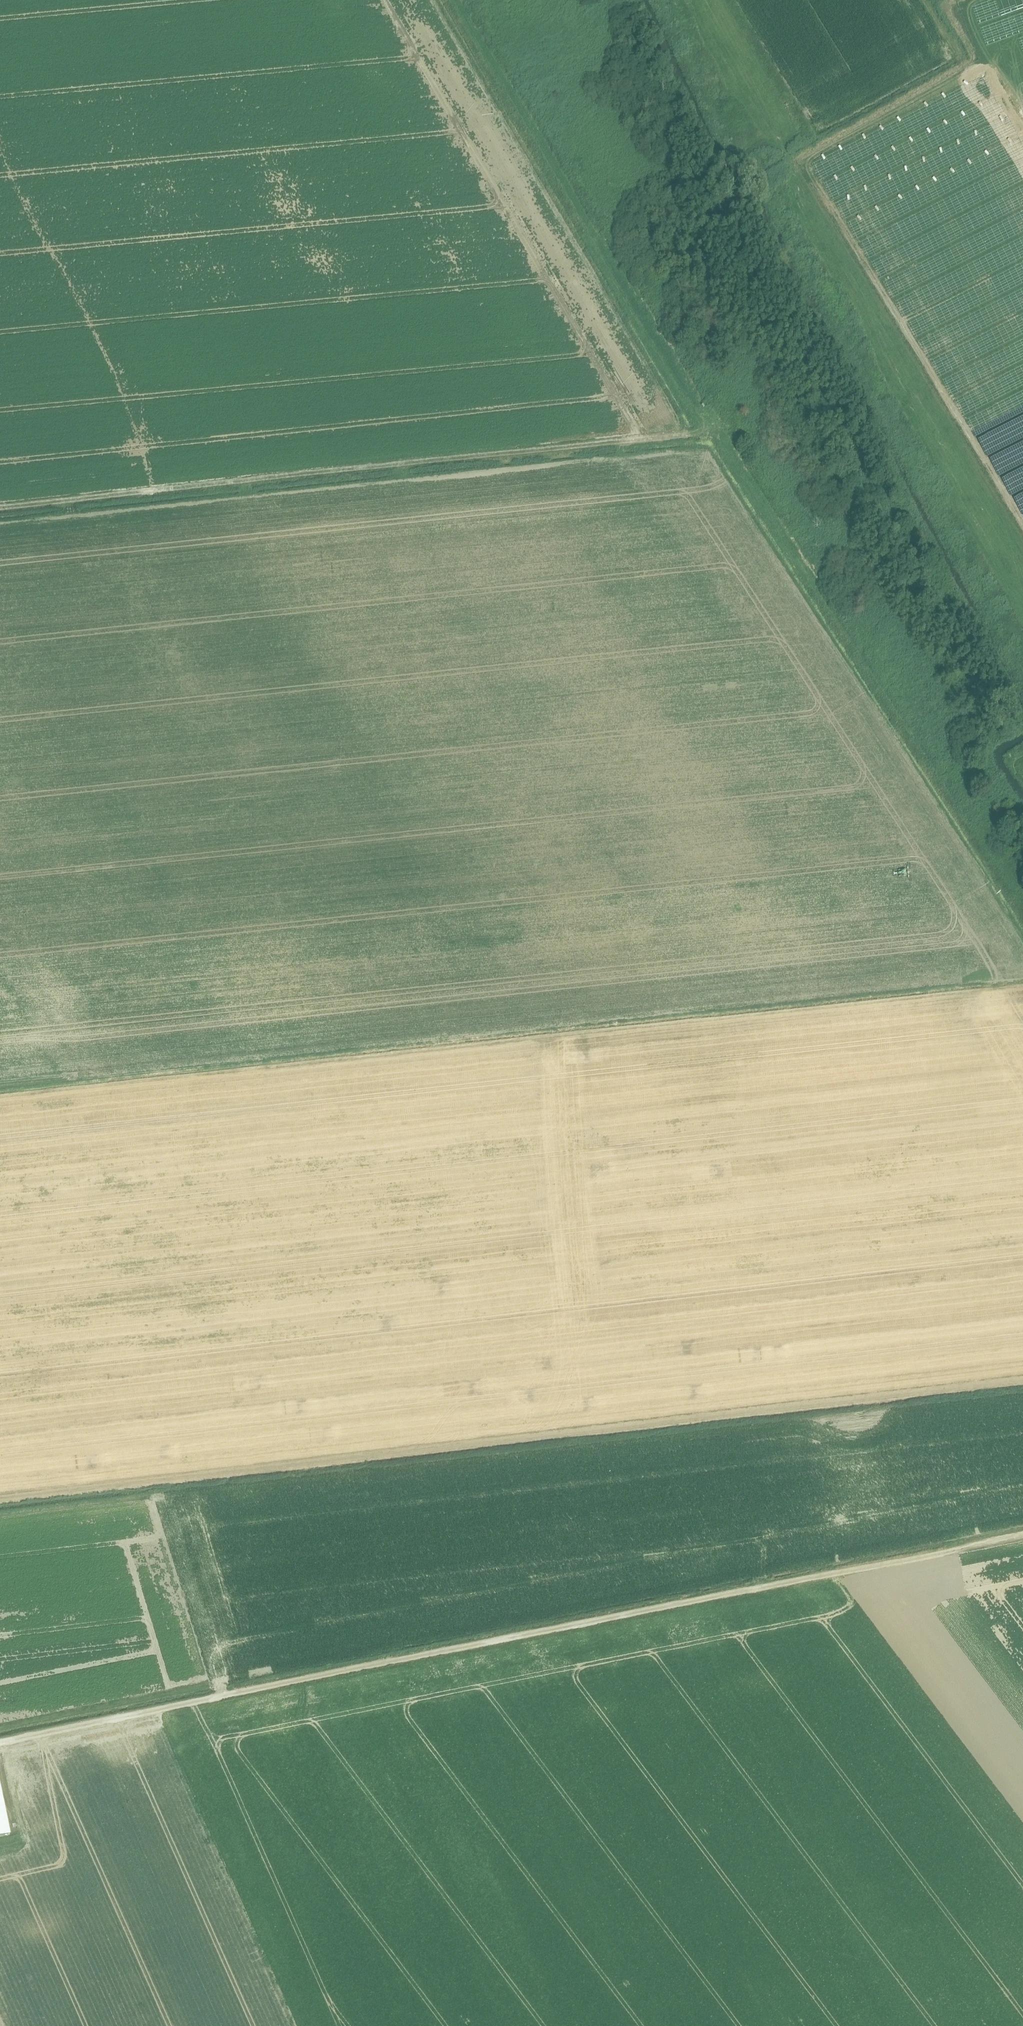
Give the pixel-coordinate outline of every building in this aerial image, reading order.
[(8,1835),(0,1794),(0,1837),(8,1835)]
